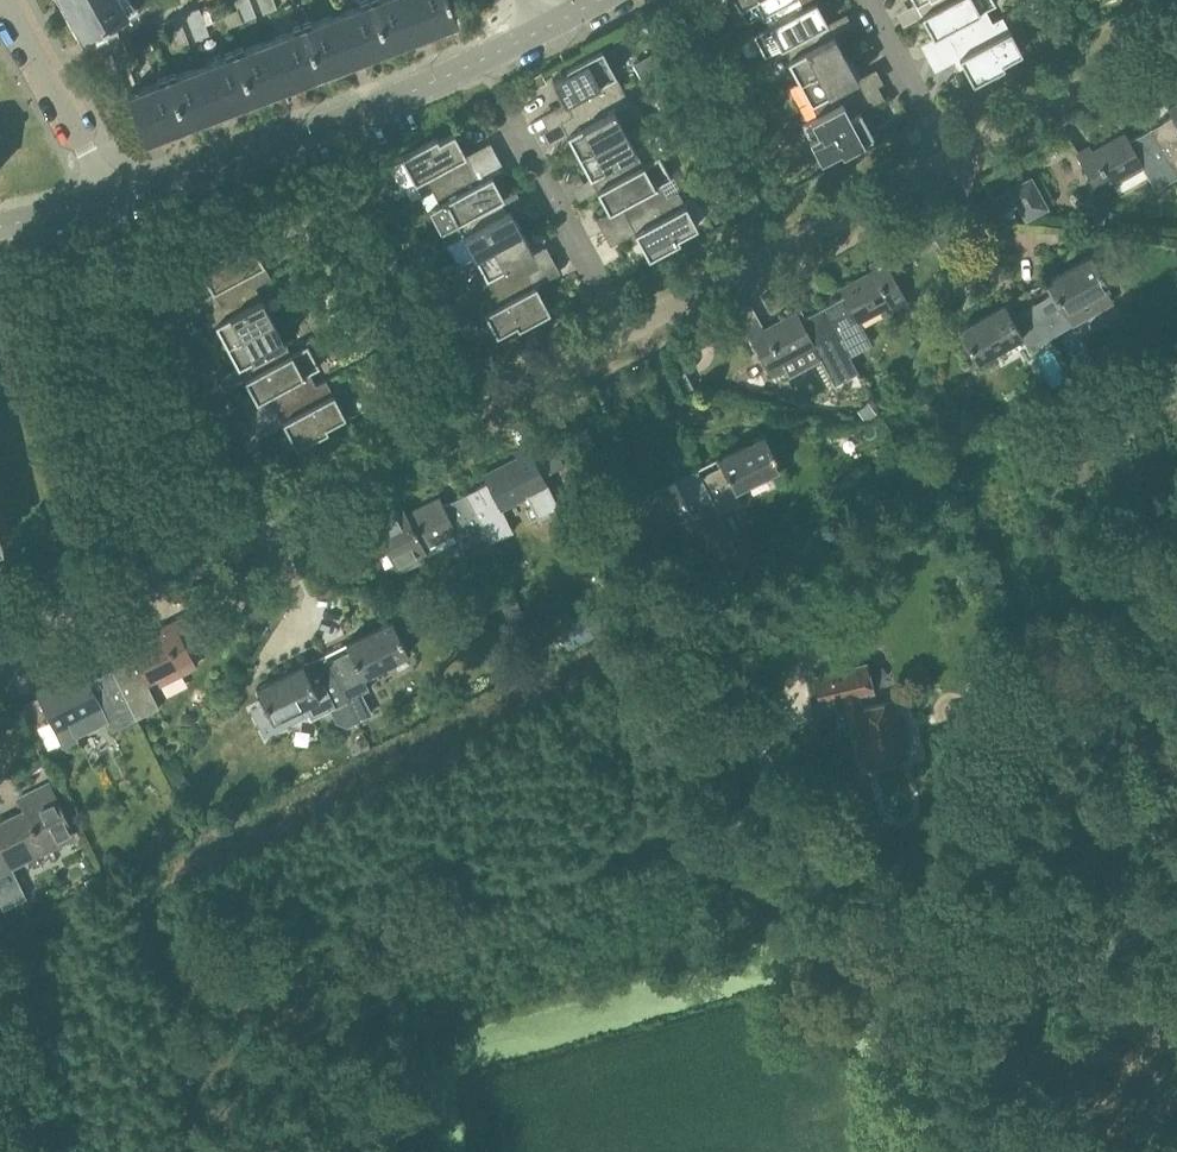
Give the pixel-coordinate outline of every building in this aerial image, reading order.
[(121,0),(64,0),(84,36),(127,12),(121,0)] [(235,4),(239,13),(252,7),(250,0),(245,0),(235,4)] [(273,0),(272,0),(259,5),(263,14),(276,8),(273,0)] [(388,46),(370,0),(369,0),(300,27),(318,73),(388,46)] [(388,46),(457,20),(449,0),(370,0),(388,46)] [(762,13),(762,12),(785,0),(734,0),(738,8),(739,7),(746,21),(762,13)] [(762,13),(769,25),(752,34),(764,56),(780,47),(826,22),(827,22),(815,0),(803,7),(799,0),(785,0),(762,12),(762,13)] [(921,16),(951,0),(913,0),(914,2),(921,15),(921,16)] [(952,45),(993,23),(992,22),(985,9),(996,3),(994,0),(951,0),(921,16),(933,37),(945,31),(952,45)] [(1057,10),(1067,5),(1066,4),(1064,0),(1051,0),(1057,10)] [(252,7),(239,13),(242,21),(256,16),(252,7)] [(198,8),(185,13),(188,22),(202,17),(198,8)] [(181,24),(178,15),(164,21),(168,30),(181,24)] [(1002,16),(992,22),(993,23),(952,45),(959,57),(958,57),(972,83),(1003,66),(1002,62),(1021,52),(1009,29),(1002,16)] [(205,26),(202,17),(188,22),(192,31),(205,26)] [(833,35),(827,22),(826,22),(780,47),(798,81),(845,56),(834,34),(833,35)] [(181,24),(168,30),(171,39),(185,33),(181,24)] [(205,26),(192,31),(195,40),(209,34),(205,26)] [(231,53),(249,100),(318,73),(300,27),(231,53)] [(185,33),(171,39),(175,48),(189,42),(185,33)] [(121,37),(107,43),(111,52),(124,46),(121,37)] [(128,55),(124,46),(111,52),(114,61),(128,55)] [(564,101),(571,114),(622,87),(615,74),(602,48),(565,67),(568,71),(552,79),(564,101)] [(179,126),(249,100),(231,53),(161,80),(179,126)] [(132,64),(128,55),(114,61),(118,70),(132,64)] [(798,81),(817,116),(818,118),(853,99),(852,98),(864,91),(857,78),(857,77),(845,56),(798,81)] [(719,77),(701,87),(706,96),(724,86),(719,77)] [(179,126),(161,80),(126,93),(144,140),(179,126)] [(632,105),(622,87),(571,114),(559,120),(567,134),(578,155),(625,130),(616,114),(632,105)] [(859,110),(853,99),(818,118),(817,116),(801,124),(820,160),(840,149),(842,153),(873,136),(860,111),(859,110)] [(1176,175),(1176,103),(1167,109),(1171,116),(1150,128),(1176,175)] [(1150,128),(1129,140),(1125,132),(1093,151),(1090,145),(1075,153),(1099,197),(1115,188),(1112,183),(1141,166),(1155,190),(1176,177),(1176,175),(1150,128)] [(636,151),(625,130),(578,155),(589,176),(590,176),(597,189),(597,190),(643,165),(643,164),(636,151)] [(422,195),(432,190),(472,168),(465,154),(453,132),(438,140),(436,137),(378,168),(387,185),(402,177),(404,181),(412,177),(414,182),(415,181),(422,195)] [(754,151),(746,156),(751,164),(759,159),(754,151)] [(659,155),(643,164),(643,165),(597,190),(608,211),(620,204),(628,219),(668,197),(667,196),(661,183),(671,177),(659,155)] [(1000,170),(1011,189),(992,200),(998,216),(1018,205),(1025,219),(1046,207),(1030,179),(1028,180),(1018,160),(1000,170)] [(746,177),(737,162),(724,169),(734,185),(746,177)] [(479,181),(472,168),(432,190),(438,202),(428,208),(440,230),(442,229),(503,196),(491,174),(479,181)] [(677,190),(667,196),(668,197),(628,219),(634,231),(648,257),(679,240),(677,236),(697,226),(685,204),(677,190)] [(458,265),(475,256),(521,230),(510,209),(509,209),(503,196),(442,229),(449,242),(447,243),(458,265)] [(957,223),(933,236),(951,269),(959,272),(970,248),(957,223)] [(472,287),(478,298),(528,271),(528,272),(540,265),(521,230),(475,256),(485,275),(473,282),(472,287)] [(213,290),(219,302),(220,304),(255,285),(270,277),(263,263),(249,237),(214,256),(215,260),(200,268),(212,290),(213,290)] [(848,356),(849,356),(872,343),(859,320),(889,304),(892,309),(908,301),(894,276),(905,271),(895,250),(869,263),(870,264),(869,265),(872,270),(839,288),(843,296),(822,307),(848,356)] [(1033,304),(1051,336),(1071,324),(1073,326),(1114,302),(1105,287),(1109,285),(1091,254),(1045,280),(1046,281),(1043,283),(1050,294),(1033,304)] [(390,272),(384,261),(370,269),(376,279),(390,272)] [(478,298),(478,299),(496,333),(516,323),(518,327),(549,310),(528,272),(528,271),(478,298)] [(220,304),(219,302),(207,309),(215,323),(226,344),(273,319),(262,298),(261,298),(255,285),(220,304)] [(1051,336),(1033,304),(1014,314),(1008,303),(1005,305),(1004,303),(960,329),(976,361),(1020,335),(1028,349),(1051,336)] [(848,356),(822,307),(801,319),(796,310),(763,328),(761,323),(746,331),(770,375),(785,367),(790,375),(820,359),(834,384),(858,371),(849,356),(848,356)] [(273,319),(226,344),(238,366),(238,365),(244,378),(244,379),(291,354),(291,353),(284,341),(285,340),(273,319)] [(307,344),(291,353),(291,354),(244,379),(256,400),(268,394),(275,407),(316,385),(316,384),(309,372),(319,366),(307,344)] [(686,370),(675,376),(686,395),(696,389),(686,370)] [(316,385),(275,407),(282,420),(296,446),(327,429),(325,425),(345,415),(333,393),(332,393),(325,379),(316,384),(316,385)] [(876,413),(868,402),(858,410),(866,421),(876,413)] [(721,465),(700,476),(706,489),(719,514),(741,503),(734,489),(781,467),(764,434),(717,457),(721,465)] [(552,439),(537,447),(550,472),(565,465),(552,439)] [(486,483),(465,493),(489,542),(512,530),(501,508),(526,495),(538,518),(560,507),(527,445),(513,452),(516,457),(482,474),(486,483)] [(719,514),(706,489),(700,476),(697,468),(675,479),(675,478),(628,502),(657,560),(675,551),(662,526),(690,512),(697,526),(719,514)] [(489,542),(465,493),(443,504),(439,496),(406,513),(404,508),(373,522),(395,567),(426,551),(423,546),(455,531),(466,553),(489,542)] [(734,542),(744,562),(770,549),(764,537),(754,542),(750,534),(734,542)] [(267,600),(264,606),(268,612),(275,612),(279,605),(275,599),(267,600)] [(560,624),(570,645),(596,633),(585,611),(560,624)] [(325,654),(323,655),(357,722),(373,714),(363,693),(369,689),(363,675),(408,652),(392,620),(346,643),(349,650),(329,661),(325,654)] [(196,666),(174,621),(159,628),(161,634),(128,650),(132,658),(111,669),(135,719),(159,707),(147,683),(156,679),(159,684),(196,666)] [(357,722),(323,655),(256,689),(262,702),(249,708),(265,740),(325,711),(330,709),(336,722),(348,727),(357,722)] [(893,701),(861,709),(857,696),(872,692),(865,664),(814,677),(821,705),(849,698),(852,712),(846,713),(851,731),(857,729),(866,764),(907,753),(893,701)] [(112,730),(135,719),(111,669),(89,680),(85,671),(52,688),(49,683),(34,690),(62,747),(78,739),(76,736),(107,721),(112,730)] [(185,780),(181,771),(169,778),(174,786),(185,780)] [(4,909),(27,897),(11,866),(75,835),(49,783),(18,798),(24,811),(0,823),(0,901),(4,909)] [(119,860),(106,867),(110,875),(124,869),(119,860)] [(96,872),(82,879),(87,888),(100,881),(96,872)]
